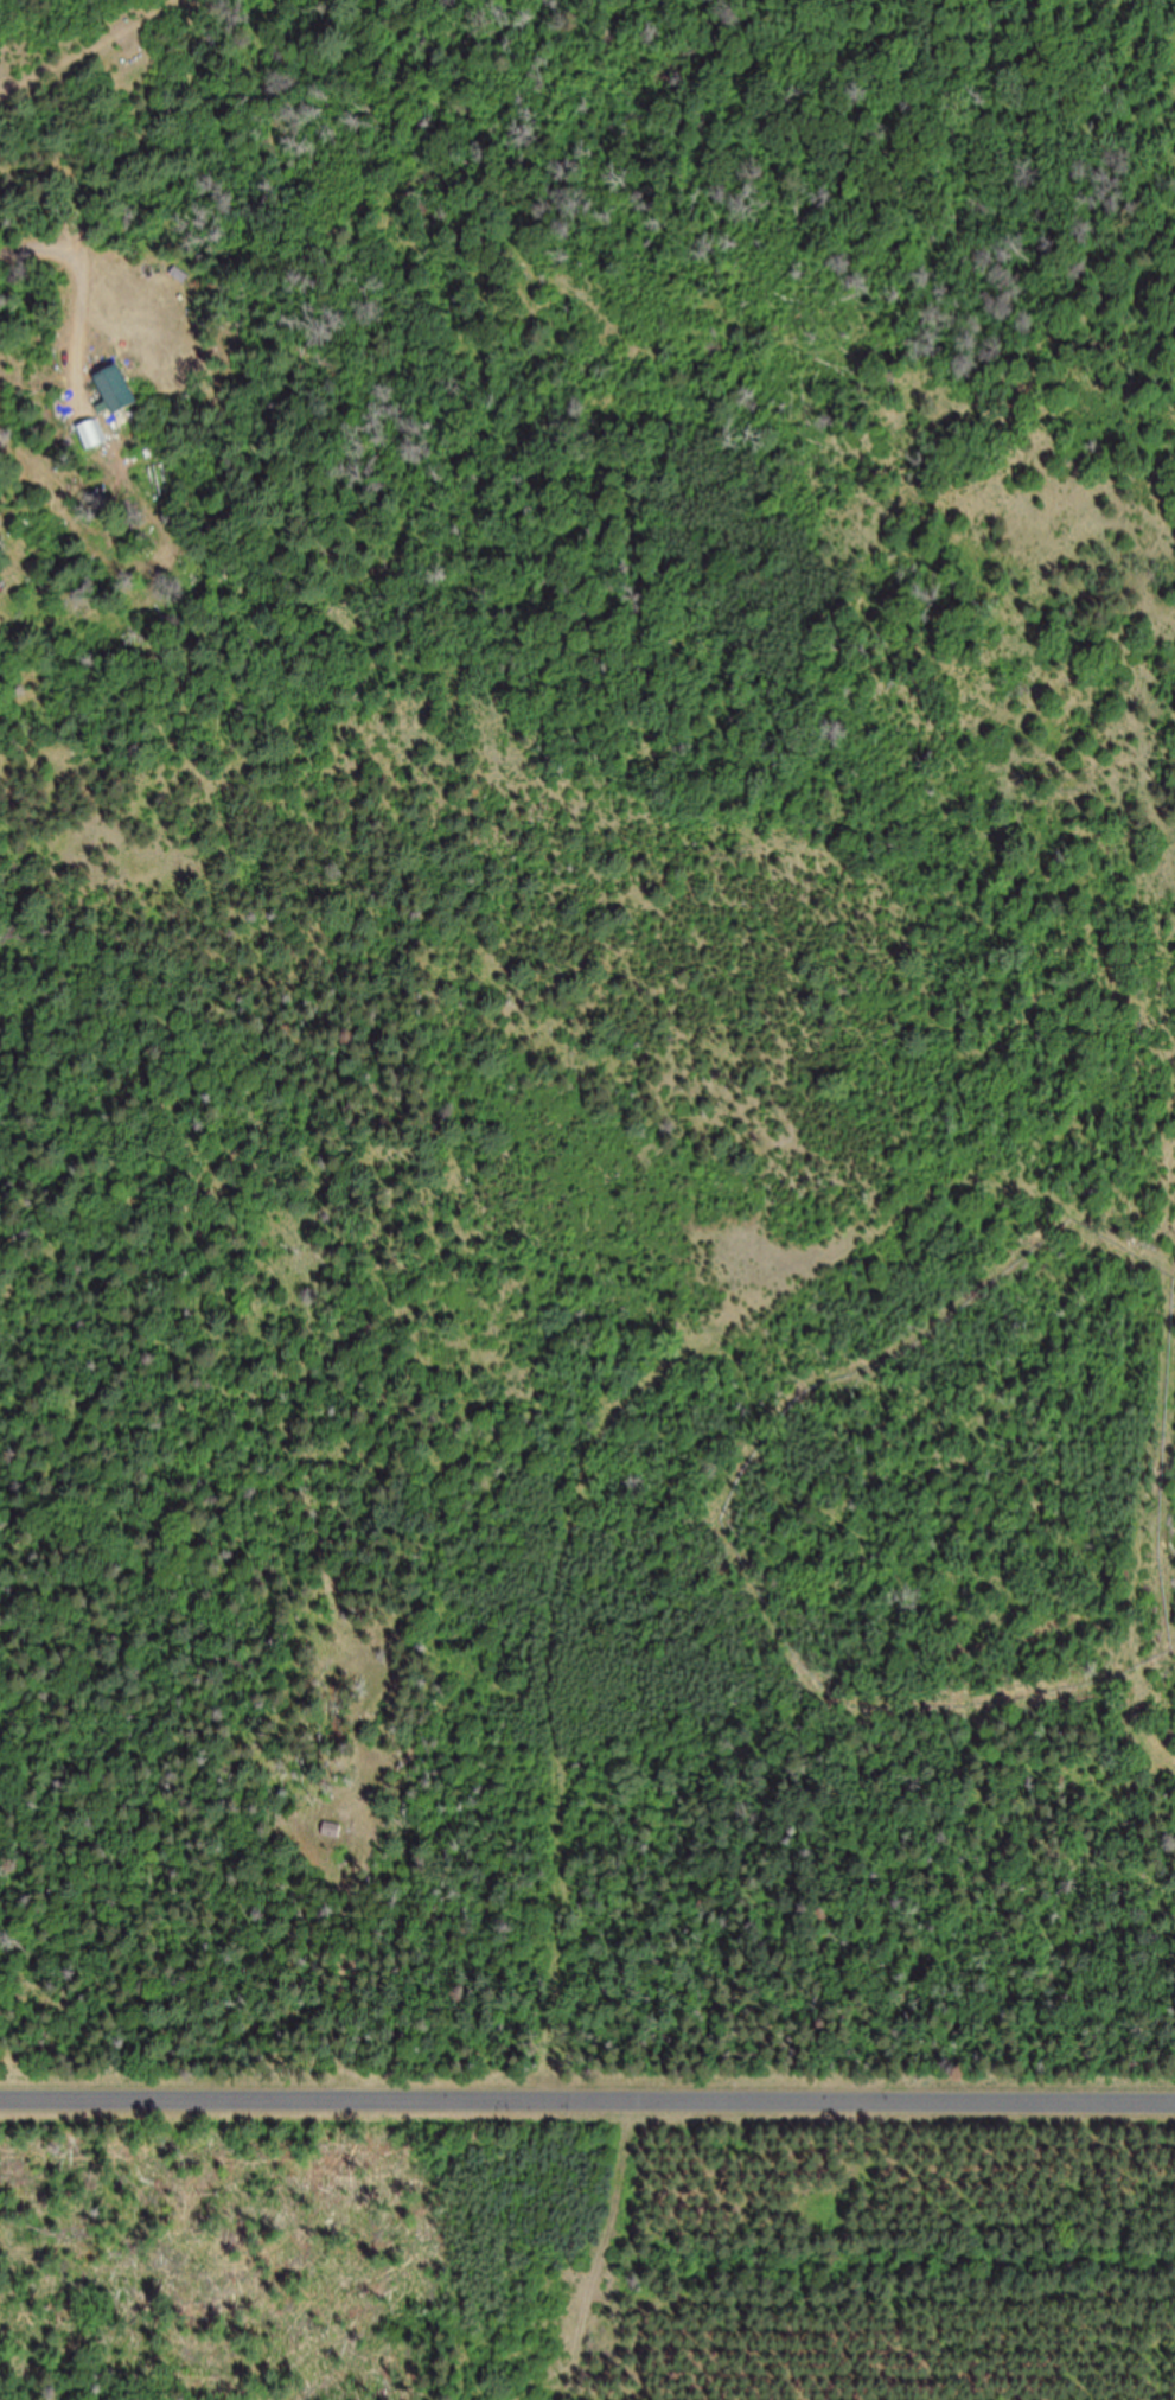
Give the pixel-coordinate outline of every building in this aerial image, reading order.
[(97,376),(116,414),(140,402),(121,364),(97,376)] [(324,1835),(341,1838),(343,1825),(327,1823),(324,1835)]
